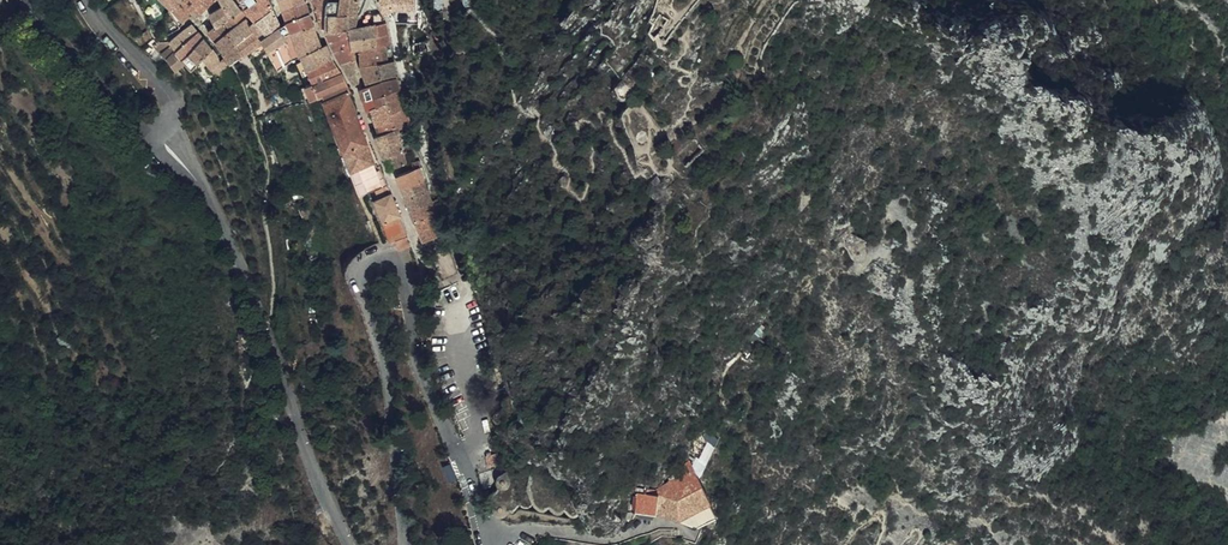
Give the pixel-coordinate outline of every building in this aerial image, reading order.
[(175,15),(181,9),(184,5),(178,0),(157,0),(175,15)] [(194,16),(199,13),(206,5),(201,0),(191,0),(184,5),(194,16)] [(210,0),(201,0),(206,5),(199,13),(206,19),(209,15),(219,7),(210,0)] [(223,2),(224,6),(226,11),(236,3),(234,0),(225,0),(223,2)] [(244,3),(250,10),(264,5),(261,0),(249,0),(244,3)] [(250,10),(256,17),(275,8),(274,4),(277,3),(276,0),(275,0),(264,5),(250,10)] [(283,2),(287,13),(307,7),(305,0),(287,0),(283,2)] [(373,0),(351,0),(350,8),(369,9),(373,0)] [(387,16),(390,16),(397,15),(402,14),(402,0),(383,0),(387,16)] [(418,18),(418,2),(405,0),(402,0),(402,14),(418,18)] [(642,39),(657,42),(663,45),(697,0),(653,0),(642,39)] [(232,20),(243,12),(236,3),(226,11),(232,20)] [(333,7),(315,5),(321,18),(334,19),(333,7)] [(307,7),(287,13),(292,26),(312,20),(307,7)] [(350,8),(333,7),(334,19),(353,20),(350,8)] [(256,17),(260,23),(278,14),(275,8),(256,17)] [(353,20),(365,20),(369,9),(350,8),(353,20)] [(175,15),(179,18),(189,26),(191,24),(193,22),(181,9),(175,15)] [(215,22),(220,29),(229,23),(232,20),(226,11),(213,19),(215,22)] [(232,20),(229,23),(235,33),(251,22),(243,12),(232,20)] [(265,30),(281,23),(279,18),(278,14),(260,23),(265,30)] [(383,17),(376,20),(376,31),(383,30),(390,28),(383,17)] [(355,33),(353,20),(334,19),(321,18),(323,34),(329,33),(330,37),(355,33)] [(297,38),(316,30),(312,20),(292,26),(293,27),(297,38)] [(355,33),(356,40),(356,44),(359,44),(361,34),(362,23),(364,23),(365,20),(353,20),(355,33)] [(233,35),(235,33),(229,23),(220,29),(215,22),(211,25),(214,30),(216,33),(211,36),(237,69),(251,60),(233,35)] [(258,30),(251,22),(235,33),(242,41),(258,30)] [(285,34),(284,34),(282,27),(281,23),(265,30),(271,37),(285,34)] [(284,34),(285,34),(289,47),(299,44),(297,38),(293,27),(290,28),(291,32),(284,34)] [(383,30),(385,41),(391,40),(390,28),(383,30)] [(270,49),(267,40),(258,30),(242,41),(235,33),(233,35),(251,60),(252,60),(270,49)] [(324,51),(316,30),(297,38),(299,44),(306,63),(307,62),(325,54),(324,51)] [(383,30),(376,31),(363,34),(364,52),(363,54),(382,52),(387,52),(385,41),(383,30)] [(183,40),(190,48),(200,40),(194,33),(183,40)] [(355,33),(330,37),(334,45),(356,40),(355,33)] [(143,39),(149,47),(155,43),(149,34),(143,39)] [(277,53),(289,48),(289,47),(285,34),(271,37),(267,40),(270,49),(272,56),(277,53)] [(177,54),(180,57),(190,48),(183,40),(172,47),(177,54)] [(180,57),(185,65),(206,47),(200,40),(190,48),(180,57)] [(358,54),(356,44),(356,40),(334,45),(341,61),(346,68),(359,64),(358,54)] [(289,48),(297,66),(300,65),(306,63),(299,44),(289,47),(289,48)] [(213,52),(208,46),(206,47),(185,65),(187,67),(195,77),(208,65),(217,57),(213,52)] [(177,54),(172,47),(160,50),(169,62),(177,54)] [(289,48),(277,53),(286,72),(297,66),(289,48)] [(414,49),(417,61),(432,56),(429,48),(416,48),(416,49),(414,49)] [(311,75),(336,66),(331,51),(325,54),(307,62),(308,65),(311,75)] [(384,60),(382,52),(363,54),(364,62),(384,60)] [(385,69),(395,68),(395,67),(392,67),(389,52),(387,52),(382,52),(384,60),(385,69)] [(187,67),(185,65),(180,57),(177,54),(169,62),(178,76),(187,67)] [(208,65),(215,73),(224,66),(217,57),(208,65)] [(384,60),(364,62),(365,72),(385,69),(384,60)] [(214,74),(216,77),(221,83),(234,73),(227,64),(224,66),(215,73),(214,74)] [(359,64),(346,68),(357,89),(362,87),(359,64)] [(208,65),(195,77),(204,87),(216,77),(214,74),(215,73),(208,65)] [(310,86),(315,82),(311,75),(308,65),(302,70),(310,86)] [(318,87),(345,79),(336,66),(311,75),(315,82),(318,87)] [(399,69),(395,68),(385,69),(388,83),(401,81),(399,69)] [(365,72),(370,88),(388,83),(385,69),(365,72)] [(228,92),(240,82),(234,73),(221,83),(228,92)] [(345,79),(318,87),(312,90),(318,104),(322,102),(351,92),(345,79)] [(404,91),(402,83),(387,85),(390,96),(404,91)] [(390,96),(387,85),(372,90),(365,93),(368,105),(390,96)] [(406,100),(407,99),(404,91),(390,96),(393,105),(406,100)] [(366,136),(355,110),(358,109),(351,92),(322,102),(352,176),(378,166),(366,136)] [(376,112),(393,105),(390,96),(368,105),(371,114),(376,112)] [(406,100),(393,105),(396,116),(409,111),(406,100)] [(376,112),(379,121),(396,116),(393,105),(376,112)] [(409,111),(396,116),(399,125),(403,133),(407,133),(415,131),(409,111)] [(376,112),(371,114),(373,123),(379,121),(376,112)] [(382,130),(399,125),(396,116),(379,121),(382,130)] [(282,136),(275,117),(265,121),(272,140),(282,136)] [(382,130),(385,139),(402,134),(403,133),(399,125),(382,130)] [(379,141),(385,139),(382,130),(376,132),(379,141)] [(403,133),(402,134),(385,139),(379,141),(386,161),(407,155),(404,141),(403,133)] [(407,155),(386,161),(392,175),(401,171),(411,167),(407,155)] [(361,199),(390,188),(381,165),(378,166),(352,176),(361,199)] [(419,173),(401,180),(406,192),(426,182),(422,172),(425,171),(423,166),(417,168),(419,173)] [(659,172),(653,177),(657,186),(665,178),(659,172)] [(426,182),(406,192),(414,214),(435,204),(426,182)] [(375,207),(392,248),(399,246),(407,243),(411,242),(391,191),(375,197),(378,206),(375,207)] [(435,204),(414,214),(419,225),(440,216),(435,204)] [(440,216),(419,225),(428,247),(449,237),(440,216)] [(314,236),(321,234),(316,220),(311,222),(309,223),(314,236)] [(876,253),(858,220),(838,237),(856,268),(876,253)] [(415,252),(414,248),(411,242),(407,243),(411,254),(415,252)] [(399,246),(403,257),(411,254),(407,243),(399,246)] [(487,455),(489,467),(500,465),(498,453),(487,455)] [(449,476),(457,474),(454,460),(447,462),(449,476)] [(650,515),(651,517),(682,521),(710,497),(686,465),(657,496),(638,498),(638,515),(650,515)] [(507,472),(503,472),(502,472),(500,473),(498,474),(497,475),(495,478),(495,480),(496,484),(498,486),(500,487),(504,487),(507,487),(509,486),(510,484),(512,481),(512,479),(511,476),(509,474),(507,472)] [(710,497),(682,521),(699,524),(718,507),(710,497)]
